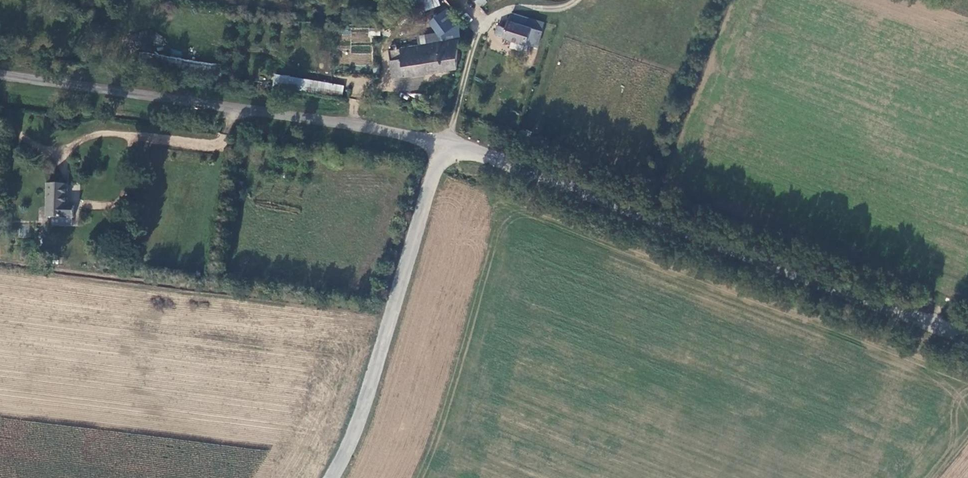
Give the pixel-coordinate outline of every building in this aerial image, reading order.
[(431,11),(439,8),(436,0),(427,0),(431,11)] [(490,5),(485,0),(472,0),(478,10),(490,5)] [(455,17),(433,25),(434,32),(457,28),(455,17)] [(405,21),(396,24),(398,29),(407,26),(405,21)] [(543,27),(528,22),(525,29),(508,23),(506,28),(497,25),(494,36),(502,38),(502,39),(535,49),(543,27)] [(421,47),(442,44),(440,38),(420,40),(421,47)] [(392,80),(455,71),(457,42),(442,44),(421,47),(387,52),(392,80)] [(342,98),(344,85),(274,74),(272,86),(342,98)] [(44,224),(51,224),(72,224),(72,212),(67,211),(66,191),(44,191),(44,224)] [(72,224),(51,224),(51,233),(72,233),(72,224)]
